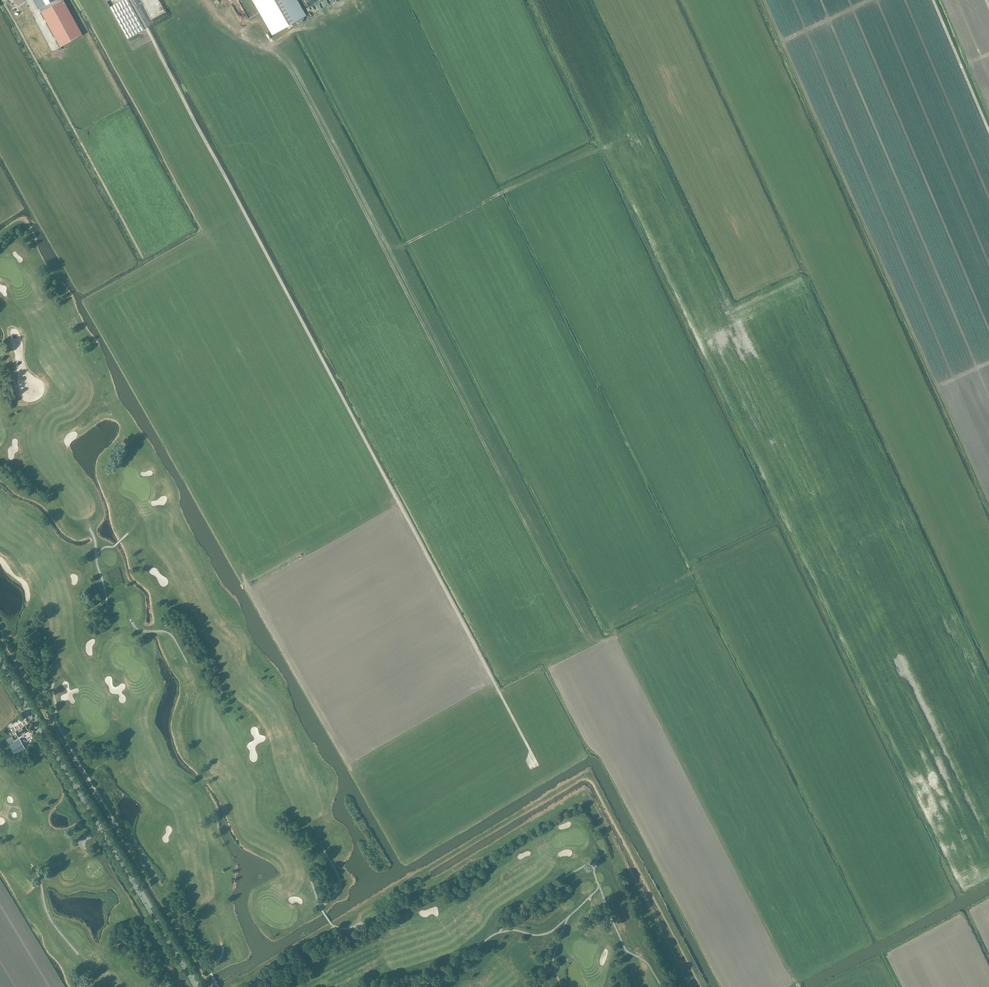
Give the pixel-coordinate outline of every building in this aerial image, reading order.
[(60,48),(83,35),(63,0),(34,0),(60,48)] [(127,37),(144,28),(128,0),(124,0),(111,7),(127,37)] [(296,0),(254,0),(273,34),(305,16),(296,0)] [(165,12),(160,1),(152,5),(157,16),(165,12)] [(82,142),(88,151),(91,149),(90,147),(94,144),(90,139),(88,141),(86,139),(82,142)] [(106,186),(109,192),(115,189),(111,183),(106,186)] [(26,725),(15,731),(19,736),(29,730),(26,725)] [(20,740),(10,745),(15,754),(25,749),(20,740)]
